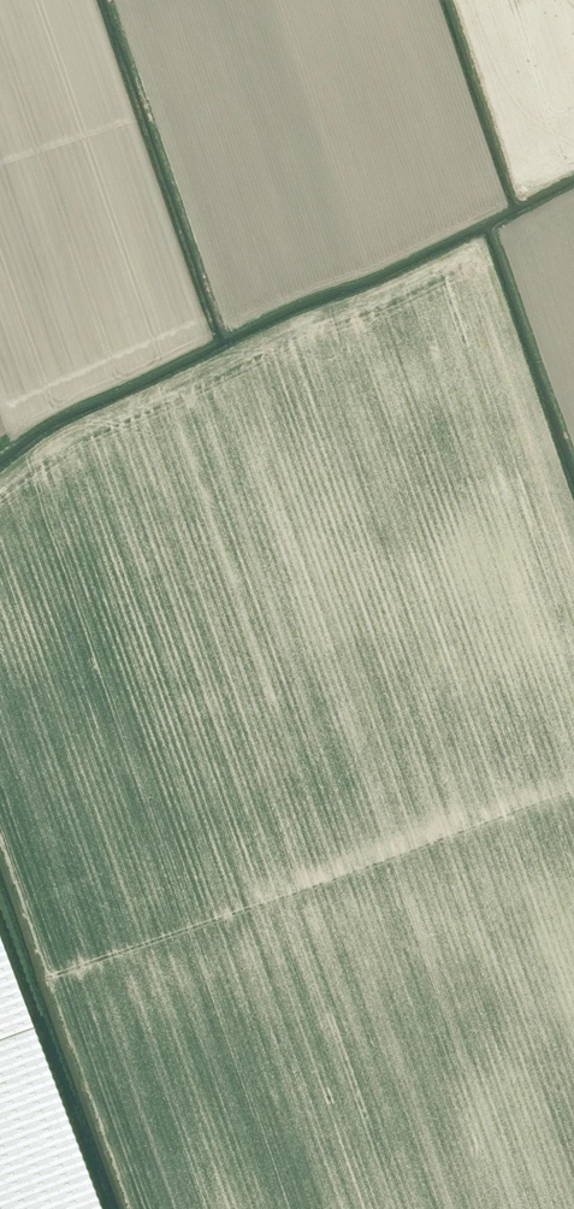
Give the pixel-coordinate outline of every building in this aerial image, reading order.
[(0,936),(0,1208),(102,1208),(0,936)]
